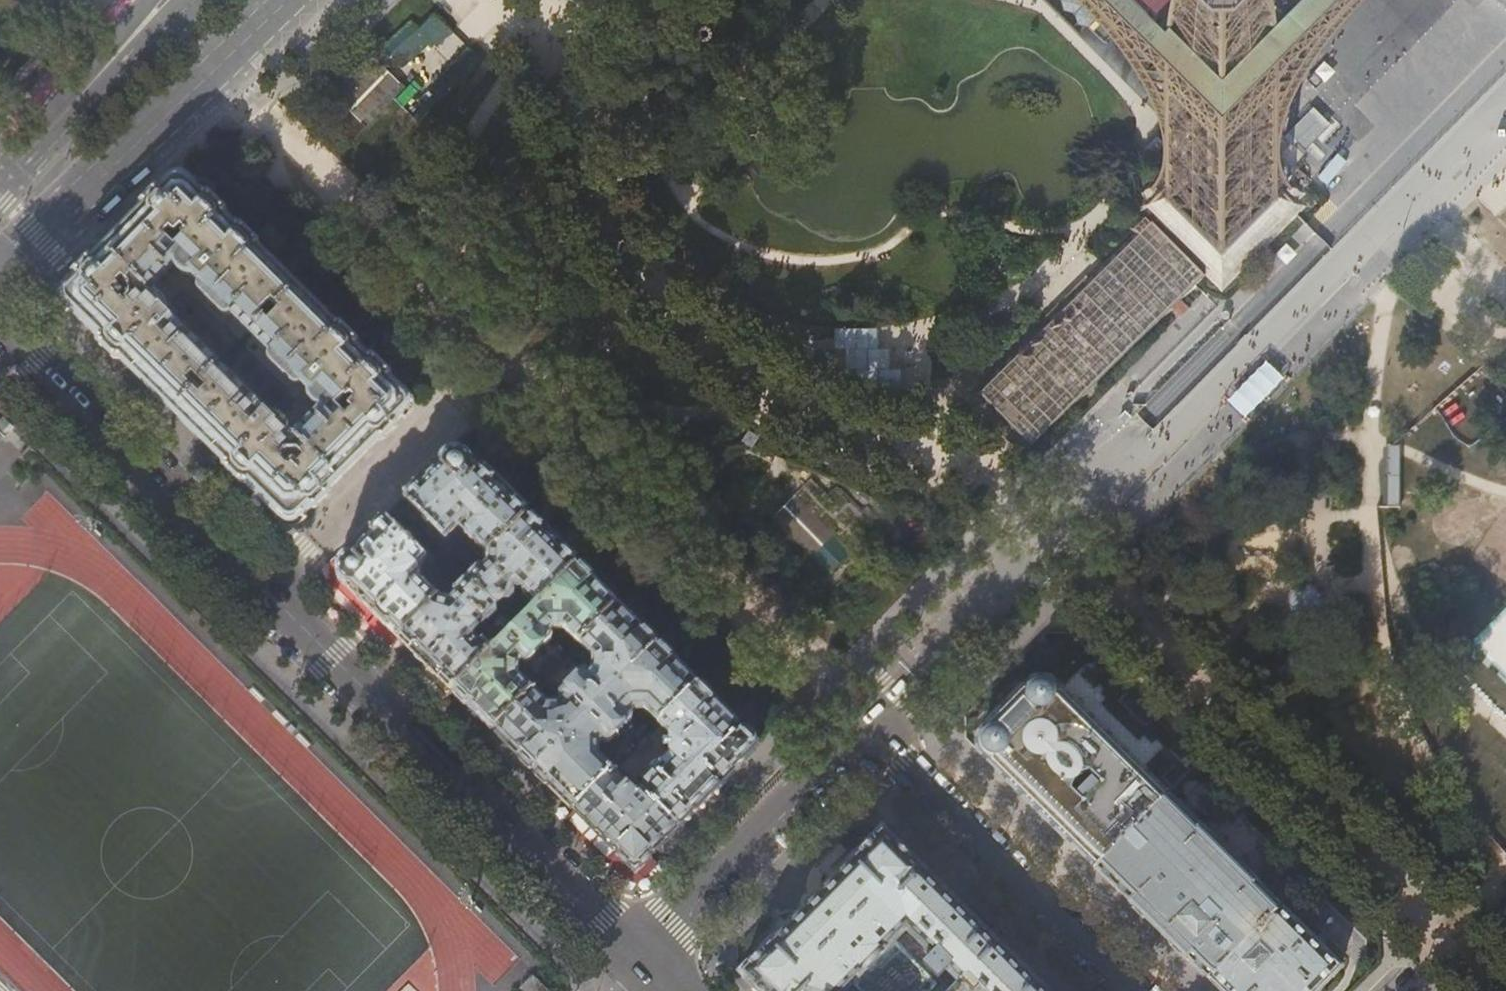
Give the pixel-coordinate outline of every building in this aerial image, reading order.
[(1137,207),(1141,211),(1203,273),(1221,291),(1305,206),(1299,200),(1306,194),(1292,180),(1290,183),(1285,178),(1281,174),(1286,169),(1274,157),(1274,154),(1280,116),(1290,89),(1294,78),(1311,45),(1333,11),(1344,0),(1089,0),(1106,21),(1121,43),(1136,68),(1148,92),(1155,115),(1160,140),(1161,159),(1158,172),(1155,178),(1151,183),(1149,181),(1136,195),(1142,201),(1137,207)] [(454,31),(435,12),(343,100),(368,127),(409,86),(399,76),(432,43),(437,48),(454,31)] [(319,107),(350,140),(365,125),(342,100),(417,28),(410,21),(319,107)] [(481,62),(466,46),(400,110),(416,126),(456,85),(466,85),(474,76),(474,69),(481,62)] [(1314,106),(1285,131),(1300,149),(1329,124),(1314,106)] [(267,317),(262,312),(275,300),(280,304),(295,289),(186,180),(171,180),(159,192),(121,231),(104,249),(147,290),(147,289),(173,263),(176,264),(177,269),(181,274),(187,277),(192,278),(200,286),(198,289),(198,292),(221,316),(224,318),(226,317),(231,315),(250,334),(267,317)] [(1095,279),(1117,257),(1114,254),(1141,227),(1150,220),(1141,211),(1124,227),(1130,232),(1089,272),(1095,279)] [(1203,273),(1150,220),(1141,227),(1114,254),(1117,257),(1095,279),(1089,272),(1088,272),(1059,300),(1060,300),(1066,307),(1040,333),(1045,339),(1023,360),(1018,355),(996,376),(1001,381),(983,399),(1026,443),(1043,426),(1046,428),(1154,320),(1155,321),(1170,307),(1165,302),(1173,292),(1179,298),(1200,276),(1203,273)] [(147,297),(147,290),(104,249),(80,274),(64,291),(64,305),(123,363),(173,413),(192,393),(186,387),(193,379),(200,385),(217,367),(166,316),(165,308),(162,303),(157,298),(154,297),(148,297),(147,297)] [(294,437),(291,436),(336,482),(405,412),(405,398),(295,289),(280,304),(283,308),(271,321),(267,317),(250,334),(269,353),(268,355),(268,359),(271,363),(292,385),(294,386),(300,384),(308,392),(309,399),(312,404),(314,406),(320,409),(294,437)] [(1188,307),(1179,298),(1173,292),(1165,302),(1170,307),(1179,316),(1188,307)] [(1023,360),(1045,339),(1040,333),(1066,307),(1060,300),(1047,313),(1048,314),(972,388),(983,399),(1001,381),(996,376),(1018,355),(1023,360)] [(1030,446),(1155,321),(1154,320),(1046,428),(1043,426),(1026,443),(1030,446)] [(877,329),(836,328),(835,348),(847,348),(846,356),(846,371),(867,372),(867,382),(900,383),(901,368),(890,367),(890,348),(876,348),(877,329)] [(269,418),(217,367),(200,385),(206,392),(199,398),(192,393),(173,413),(235,475),(282,522),(297,522),(336,482),(291,436),(289,436),(288,434),(288,430),(286,426),(284,422),(280,419),(276,418),(269,418)] [(12,429),(3,420),(0,424),(0,440),(12,429)] [(744,441),(750,445),(755,438),(748,434),(744,441)] [(464,536),(485,556),(498,543),(500,545),(527,517),(470,462),(471,461),(464,454),(448,454),(403,500),(445,542),(469,518),(475,524),(464,536)] [(810,481),(772,518),(762,509),(758,507),(755,507),(750,508),(744,511),(736,517),(822,605),(892,535),(866,509),(861,513),(836,488),(826,497),(810,481)] [(498,543),(485,556),(486,557),(485,560),(486,565),(480,571),(478,570),(466,582),(495,610),(502,603),(508,604),(514,598),(514,591),(522,591),(522,593),(523,596),(534,608),(576,566),(527,517),(500,545),(498,543)] [(339,563),(339,579),(344,583),(367,606),(374,613),(399,637),(439,599),(413,574),(426,561),(385,518),(339,563)] [(616,606),(576,566),(534,608),(519,624),(514,629),(509,633),(493,650),(453,691),(476,713),(493,730),(532,691),(518,677),(530,665),(529,663),(549,642),(551,639),(551,637),(548,634),(553,630),(564,630),(578,644),(616,606)] [(440,600),(439,599),(399,637),(425,664),(430,668),(453,690),(453,691),(493,650),(482,640),(476,642),(469,634),(474,629),(479,630),(484,626),(486,628),(498,617),(497,612),(495,610),(466,582),(455,593),(456,594),(449,602),(446,599),(443,599),(440,600)] [(367,606),(344,583),(338,590),(367,619),(374,613),(367,606)] [(1288,609),(1299,619),(1312,618),(1322,608),(1322,594),(1311,585),(1298,585),(1288,596),(1288,609)] [(616,606),(578,644),(592,658),(593,669),(588,674),(585,672),(583,672),(581,673),(561,694),(559,692),(546,704),(532,691),(493,730),(515,752),(533,770),(656,645),(616,606)] [(514,620),(510,624),(514,629),(519,624),(514,620)] [(514,629),(510,624),(505,629),(509,633),(514,629)] [(696,685),(656,645),(533,770),(549,786),(574,810),(611,771),(612,771),(598,757),(610,744),(609,743),(630,721),(631,718),(631,716),(629,714),(633,710),(644,710),(658,724),(696,685)] [(544,679),(551,672),(558,665),(549,656),(540,664),(542,666),(537,671),(544,679)] [(430,668),(425,664),(419,670),(446,697),(453,690),(430,668)] [(558,665),(551,672),(553,674),(560,667),(558,665)] [(977,741),(977,745),(979,753),(997,770),(1009,782),(1008,783),(1065,839),(1065,838),(1072,845),(1095,868),(1123,839),(1131,832),(1166,796),(1142,773),(1142,772),(1073,702),(1072,703),(1050,682),(1046,679),(1042,678),(1037,679),(1032,682),(1022,691),(988,724),(989,725),(978,737),(977,741)] [(696,685),(658,724),(671,738),(674,740),(677,741),(684,741),(684,750),(677,750),(674,751),(672,752),(642,783),(644,786),(639,791),(676,827),(721,781),(757,745),(741,729),(740,729),(696,685)] [(636,746),(642,752),(650,745),(643,739),(636,746)] [(627,787),(611,771),(574,810),(602,838),(634,870),(658,846),(676,827),(639,791),(632,798),(624,799),(620,794),(627,787)] [(1095,868),(1117,890),(1130,902),(1129,903),(1186,959),(1187,959),(1191,963),(1209,980),(1279,909),(1254,883),(1199,828),(1198,829),(1166,796),(1131,832),(1146,847),(1138,854),(1123,839),(1095,868)] [(1026,975),(881,832),(851,863),(811,904),(772,944),(771,943),(741,974),(758,990),(1042,990),(1026,975)] [(1279,909),(1209,980),(1220,990),(1318,990),(1339,969),(1324,954),(1324,953),(1321,949),(1294,923),(1293,923),(1279,909)] [(522,990),(547,990),(532,976),(519,989),(522,990)]
